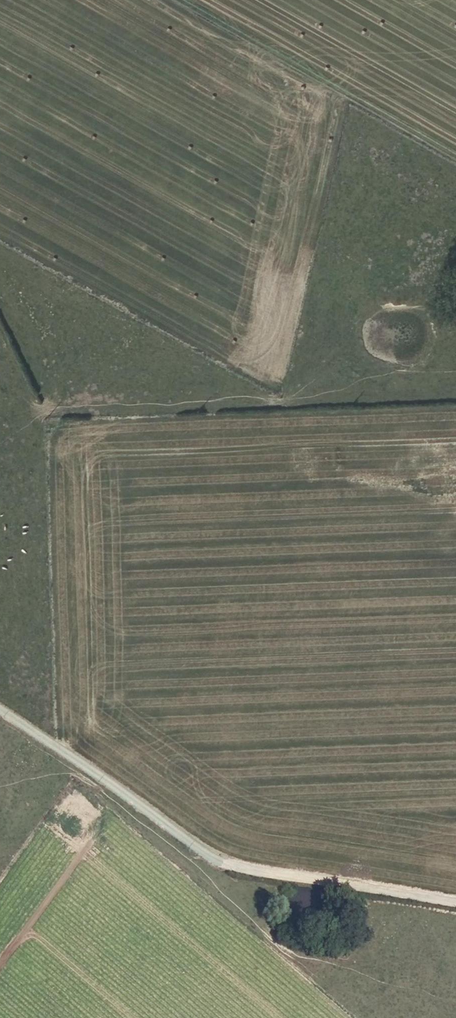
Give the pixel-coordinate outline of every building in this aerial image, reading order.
[(129,937),(122,931),(108,945),(116,952),(129,937)]
